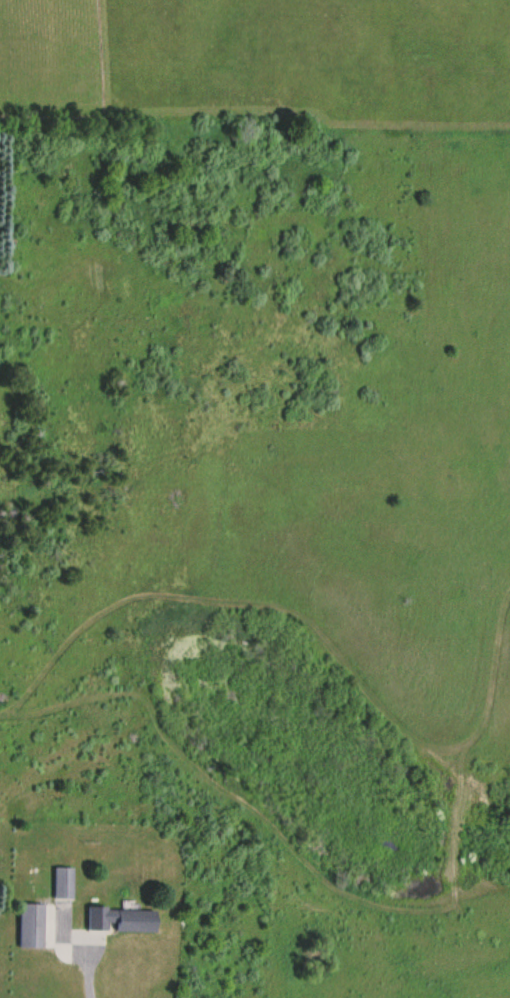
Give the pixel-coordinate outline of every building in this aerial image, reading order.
[(71,866),(53,866),(53,898),(71,899),(71,866)] [(42,948),(42,903),(18,903),(18,948),(42,948)] [(114,931),(153,931),(153,908),(87,907),(86,931),(106,931),(106,922),(114,922),(114,931)]
